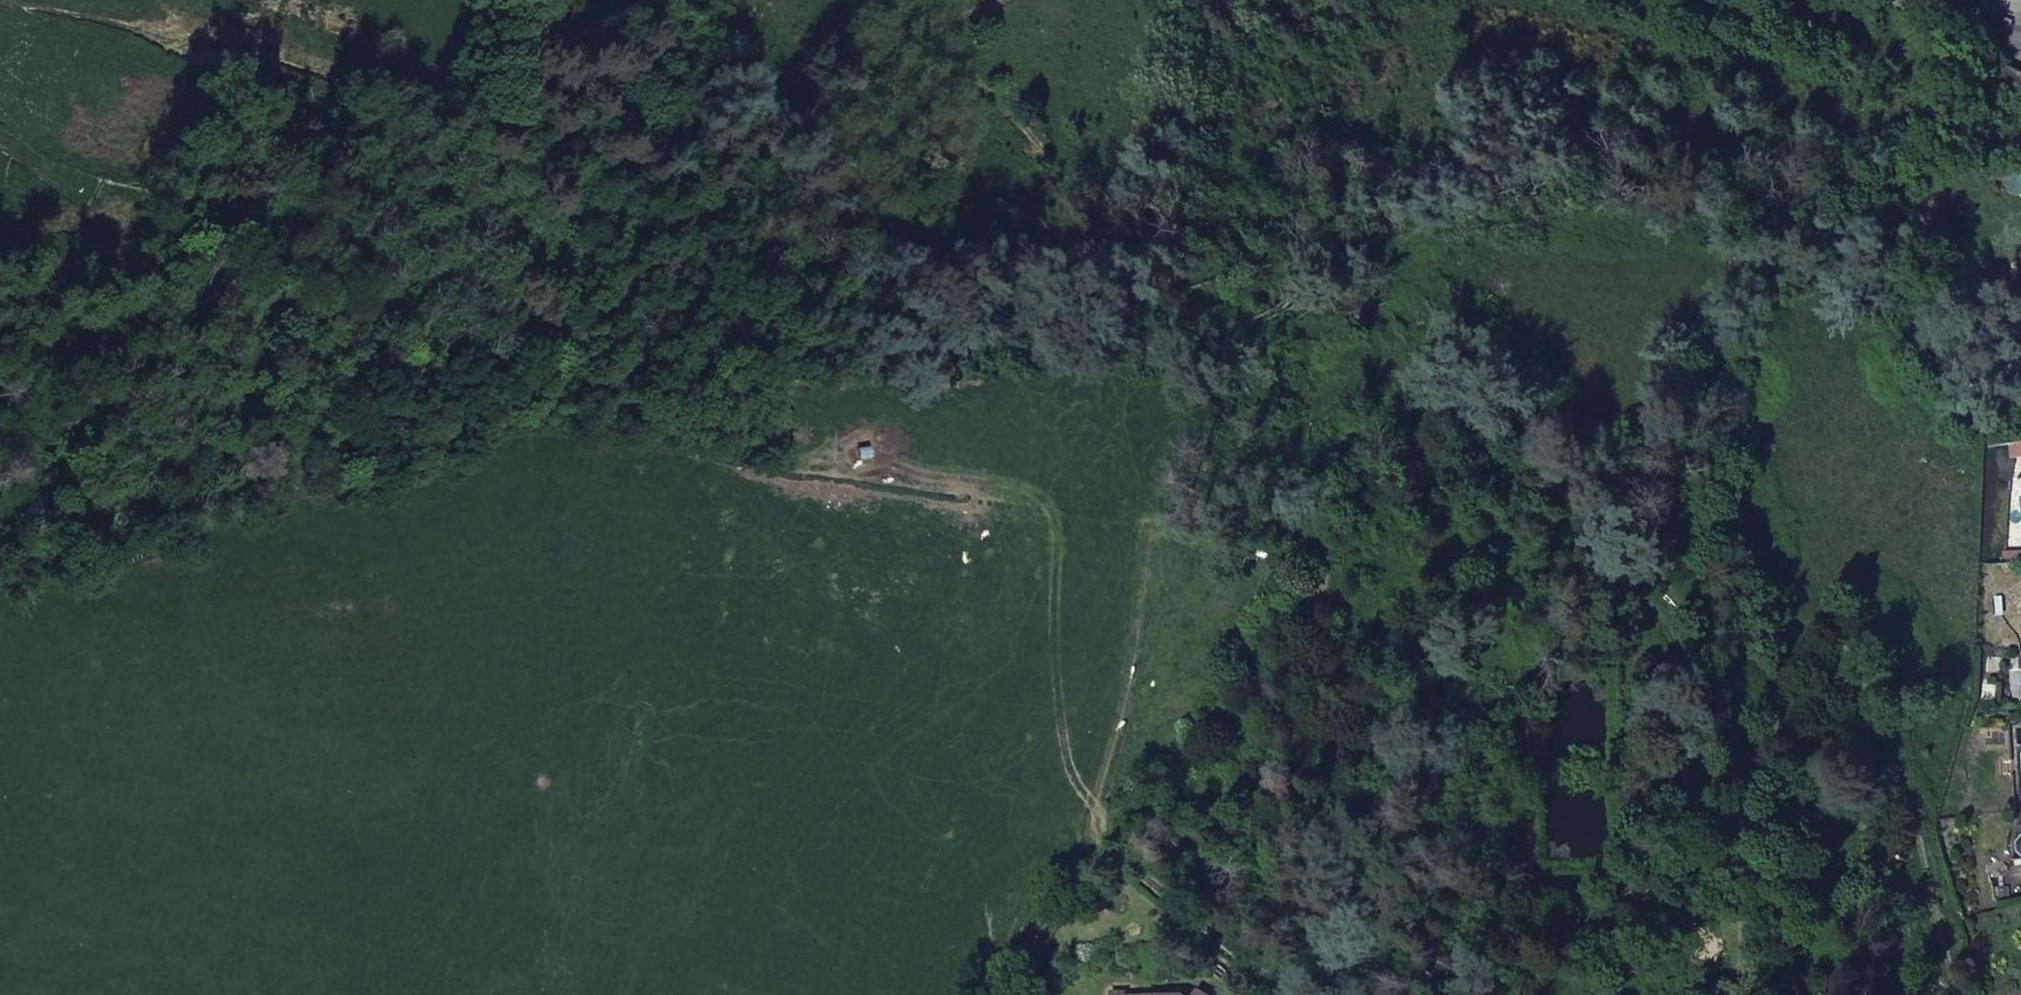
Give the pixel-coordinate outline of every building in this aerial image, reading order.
[(1995,597),(1996,617),(2003,616),(2002,597),(1995,597)]
